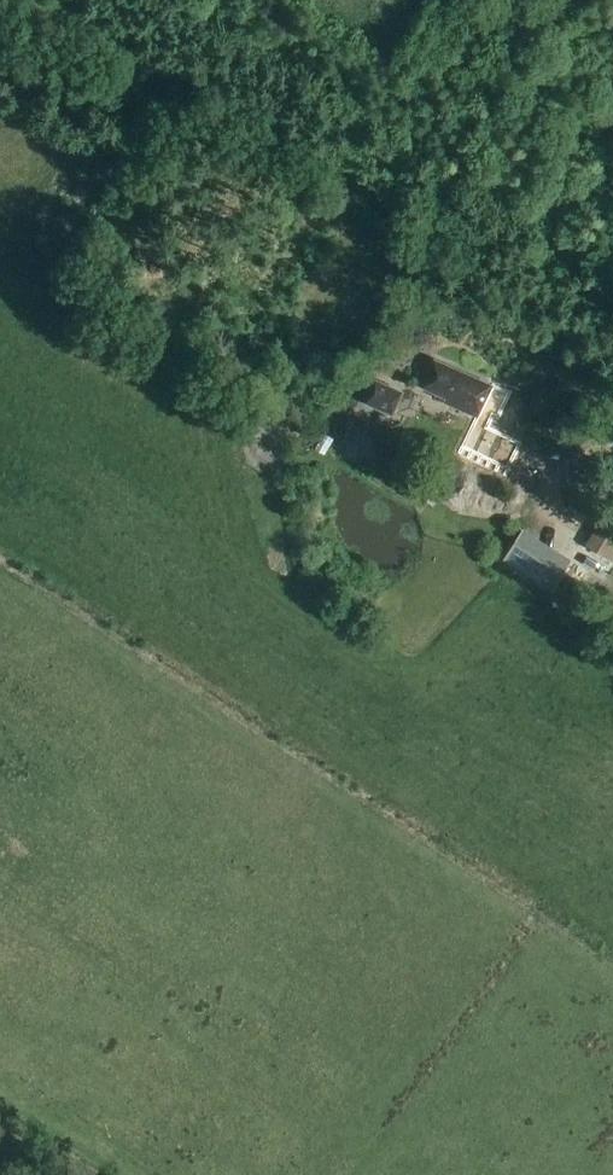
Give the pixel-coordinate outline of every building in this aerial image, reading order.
[(479,417),(493,386),(436,360),(424,388),(449,399),(447,403),(479,417)] [(394,416),(405,393),(376,380),(366,403),(394,416)] [(612,558),(612,525),(604,520),(588,549),(611,561),(612,558)] [(523,529),(503,559),(536,581),(556,551),(523,529)]
